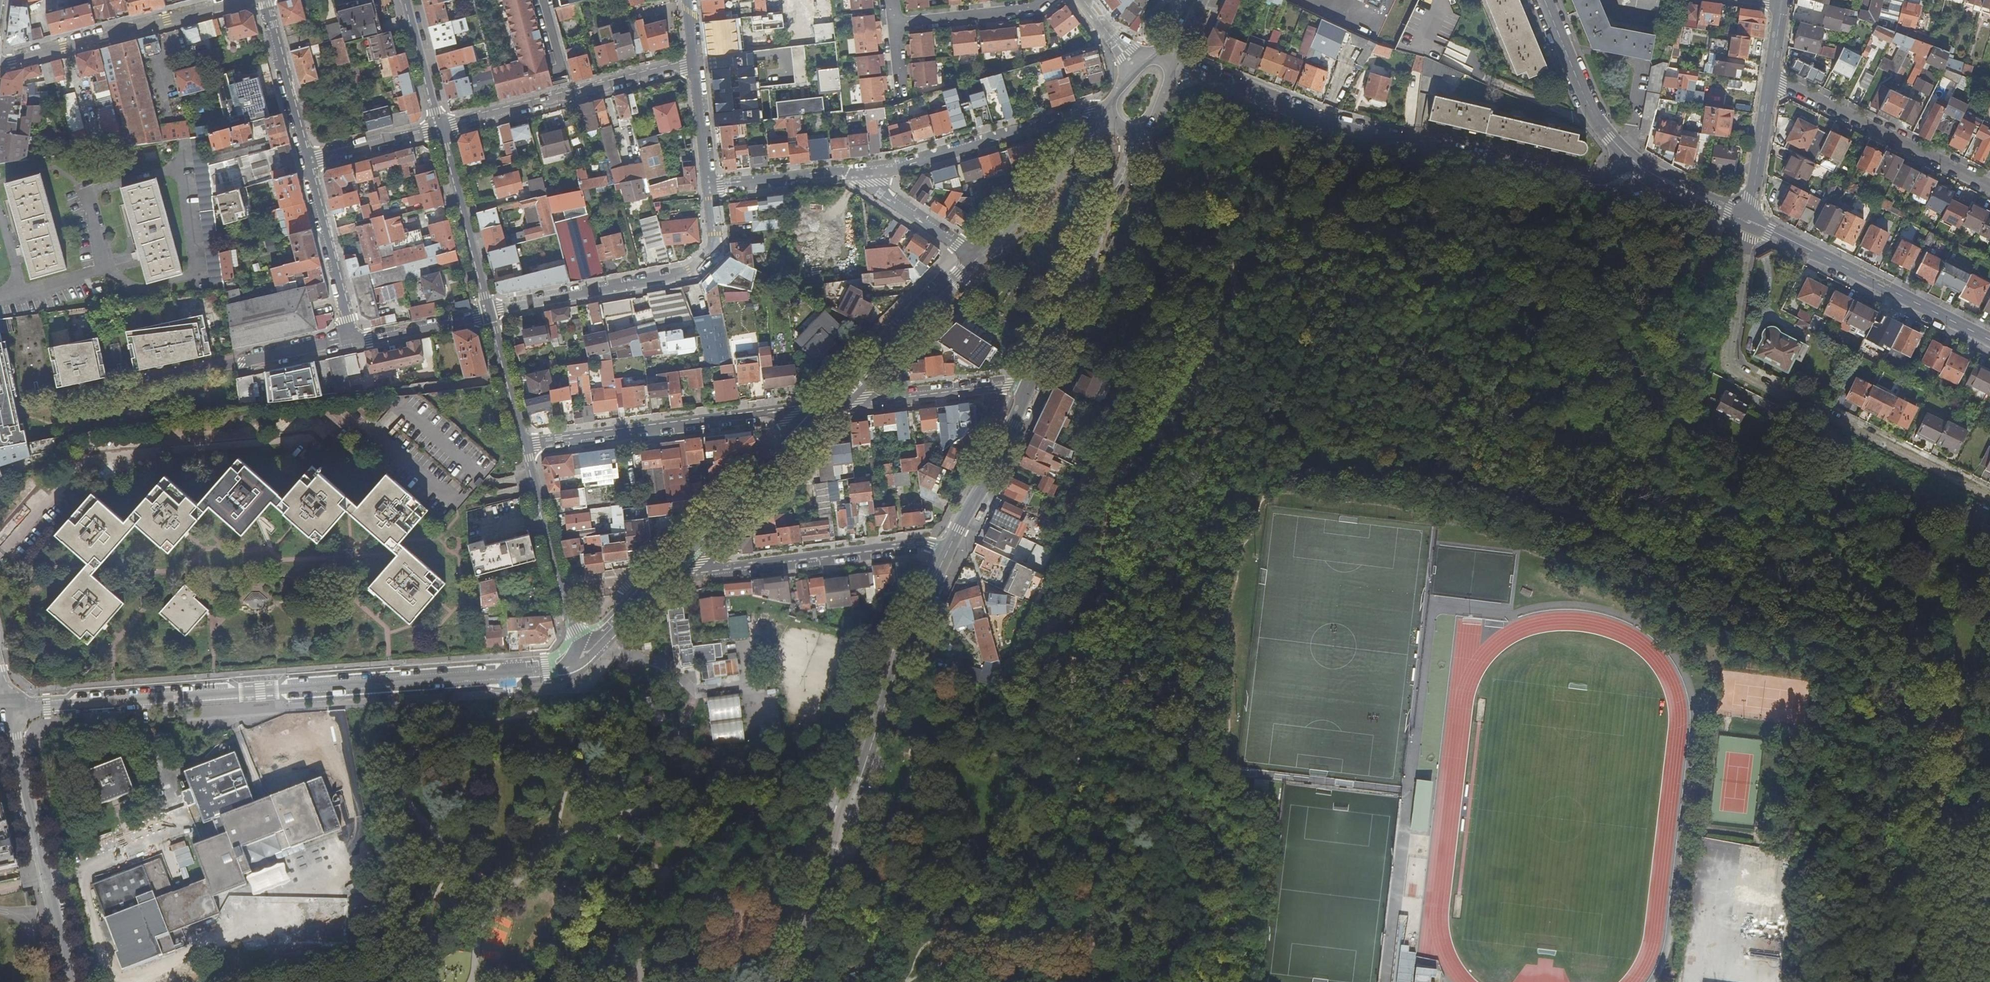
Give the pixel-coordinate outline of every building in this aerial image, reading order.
[(26,42),(24,28),(31,26),(28,7),(27,1),(31,0),(12,0),(6,40),(12,46),(26,42)] [(93,18),(104,16),(105,17),(115,14),(115,13),(129,9),(127,0),(89,0),(89,2),(93,18)] [(131,15),(166,6),(165,0),(127,0),(129,9),(131,15)] [(300,0),(289,0),(277,3),(290,52),(317,44),(322,43),(318,29),(298,34),(295,23),(305,20),(300,0)] [(381,33),(372,0),(358,0),(335,6),(339,22),(343,37),(344,42),(368,36),(381,33)] [(428,25),(448,21),(445,8),(447,8),(446,4),(444,5),(443,1),(448,0),(421,0),(428,25)] [(518,61),(490,68),(491,70),(494,81),(499,100),(548,87),(552,86),(538,33),(530,0),(503,0),(518,61)] [(701,0),(704,22),(725,20),(725,16),(723,1),(726,0),(701,0)] [(766,16),(757,17),(751,18),(739,19),(741,33),(783,28),(780,0),(765,0),(766,16)] [(756,9),(756,12),(757,17),(766,16),(765,0),(755,0),(756,9)] [(815,44),(834,42),(831,15),(830,0),(810,0),(815,44)] [(851,11),(872,8),(871,1),(871,0),(850,0),(851,11)] [(905,10),(927,8),(926,0),(904,0),(905,10)] [(1112,10),(1116,7),(1123,13),(1133,1),(1131,0),(1104,0),(1112,10)] [(1123,13),(1120,16),(1129,23),(1145,5),(1143,3),(1146,0),(1134,0),(1133,1),(1123,13)] [(1240,0),(1227,0),(1218,19),(1222,20),(1231,24),(1240,0)] [(1380,29),(1325,4),(1324,6),(1312,0),(1297,0),(1294,7),(1321,19),(1345,30),(1369,41),(1377,44),(1380,29)] [(1363,4),(1376,10),(1381,0),(1365,0),(1363,4)] [(1395,48),(1424,56),(1429,58),(1439,63),(1460,16),(1453,12),(1449,4),(1455,1),(1455,0),(1416,0),(1395,48)] [(1517,0),(1485,0),(1516,73),(1525,70),(1528,76),(1545,69),(1545,67),(1517,0)] [(1592,48),(1649,58),(1652,36),(1608,28),(1597,0),(1572,0),(1592,48)] [(1657,10),(1659,0),(1618,0),(1619,4),(1657,10)] [(1806,0),(1798,0),(1796,5),(1813,9),(1814,2),(1806,0)] [(1859,12),(1857,19),(1876,26),(1878,18),(1882,0),(1862,0),(1859,12)] [(1897,0),(1882,0),(1878,18),(1886,21),(1897,24),(1902,3),(1903,1),(1897,0)] [(1964,1),(1969,2),(1966,13),(1970,14),(1972,9),(1979,11),(1982,0),(1965,0),(1964,1)] [(1979,11),(1989,14),(1989,0),(1982,0),(1979,11)] [(46,13),(52,35),(95,24),(93,18),(89,2),(65,8),(64,5),(64,2),(57,4),(58,10),(46,13)] [(567,14),(580,10),(578,2),(560,7),(553,9),(554,13),(557,13),(566,10),(567,14)] [(1717,25),(1720,5),(1701,2),(1697,23),(1696,28),(1703,29),(1704,25),(1705,25),(1706,23),(1717,25)] [(1919,7),(1902,3),(1897,24),(1897,27),(1899,28),(1901,24),(1914,27),(1915,23),(1919,7)] [(1681,21),(1697,23),(1699,7),(1684,5),(1681,21)] [(1828,5),(1822,28),(1849,35),(1857,19),(1859,12),(1828,5)] [(1059,38),(1078,24),(1065,6),(1057,12),(1052,15),(1050,12),(1044,17),(1059,38)] [(466,17),(476,14),(474,8),(465,10),(466,17)] [(1740,10),(1737,34),(1754,37),(1761,38),(1764,19),(1760,13),(1740,10)] [(230,39),(256,33),(252,16),(245,11),(224,17),(230,39)] [(565,52),(567,52),(557,13),(554,13),(565,52)] [(457,49),(483,43),(476,14),(466,17),(464,17),(467,26),(453,30),(456,43),(457,49)] [(873,26),(873,22),(872,15),(852,17),(855,54),(876,51),(876,44),(875,41),(880,41),(879,25),(873,26)] [(428,25),(434,49),(456,43),(453,30),(467,26),(464,17),(448,21),(428,25)] [(1137,32),(1142,20),(1138,17),(1132,25),(1129,29),(1137,32)] [(1885,29),(1886,21),(1878,18),(1876,26),(1885,29)] [(725,20),(704,22),(705,37),(739,33),(737,19),(731,20),(725,20)] [(1334,58),(1345,30),(1321,19),(1318,28),(1315,36),(1310,47),(1316,50),(1322,53),(1334,58)] [(216,36),(211,20),(182,27),(186,45),(200,41),(200,40),(216,36)] [(635,54),(643,52),(642,50),(635,22),(634,20),(627,22),(629,31),(629,34),(620,36),(617,27),(610,28),(612,33),(618,59),(635,54)] [(635,22),(642,50),(649,49),(650,51),(668,47),(665,20),(644,27),(642,20),(635,22)] [(1208,54),(1218,58),(1227,35),(1231,24),(1222,20),(1217,31),(1213,29),(1204,46),(1208,54)] [(1897,24),(1886,21),(1885,29),(1895,33),(1895,32),(1896,28),(1897,27),(1897,24)] [(343,37),(339,22),(326,26),(330,41),(331,40),(343,37)] [(1027,27),(1027,23),(1019,23),(1019,28),(1021,49),(1045,47),(1043,25),(1032,26),(1027,27)] [(1817,46),(1821,28),(1815,26),(1803,23),(1800,23),(1798,30),(1796,31),(1794,39),(1796,41),(1794,49),(1836,60),(1842,49),(1835,47),(1834,50),(1823,46),(1822,48),(1817,46)] [(989,31),(986,31),(979,32),(981,55),(998,53),(1017,51),(1016,28),(1009,29),(1005,30),(1004,25),(989,26),(989,31)] [(1315,36),(1318,28),(1310,25),(1307,33),(1315,36)] [(1883,41),(1889,44),(1890,42),(1895,33),(1885,29),(1876,26),(1871,35),(1878,38),(1877,42),(1880,43),(1883,41)] [(1882,58),(1878,67),(1895,77),(1905,57),(1909,50),(1914,40),(1915,34),(1905,30),(1896,28),(1895,32),(1895,33),(1890,42),(1896,45),(1895,47),(1898,50),(1891,63),(1882,58)] [(1277,76),(1285,56),(1272,51),(1279,32),(1273,29),(1268,43),(1258,68),(1267,72),(1271,73),(1277,76)] [(32,32),(34,40),(43,38),(40,30),(32,32)] [(959,34),(959,30),(951,31),(953,57),(977,54),(975,32),(965,33),(959,34)] [(394,56),(389,31),(381,33),(368,36),(374,61),(380,59),(394,56)] [(600,65),(618,60),(618,59),(612,33),(602,36),(603,43),(611,41),(612,43),(595,48),(600,65)] [(911,51),(907,51),(908,60),(933,57),(931,33),(909,35),(910,45),(911,51)] [(1298,54),(1306,57),(1310,47),(1315,36),(1307,33),(1306,33),(1298,54)] [(136,39),(140,55),(146,54),(147,56),(160,53),(155,34),(136,39)] [(1752,47),(1754,37),(1737,34),(1731,34),(1729,47),(1727,47),(1726,49),(1715,48),(1714,54),(1746,59),(1747,46),(1752,47)] [(1934,40),(1934,41),(1915,34),(1914,40),(1909,50),(1926,59),(1928,60),(1944,68),(1946,62),(1949,53),(1951,46),(1934,40)] [(1237,65),(1238,61),(1245,45),(1235,41),(1235,39),(1227,35),(1218,58),(1237,65)] [(1258,68),(1268,43),(1248,35),(1245,45),(1238,61),(1258,68)] [(350,62),(344,42),(343,37),(331,40),(338,65),(350,62)] [(124,146),(162,141),(157,126),(140,55),(136,39),(98,49),(124,146)] [(1872,41),(1869,39),(1862,53),(1861,56),(1865,58),(1869,50),(1868,48),(1872,41)] [(1376,45),(1377,44),(1369,41),(1355,64),(1362,68),(1370,54),(1376,45)] [(817,57),(817,62),(818,71),(837,69),(836,58),(834,42),(815,44),(813,45),(814,58),(817,57)] [(459,65),(464,64),(488,58),(483,43),(457,49),(435,55),(439,71),(459,65)] [(317,44),(290,52),(299,84),(317,79),(311,56),(320,53),(317,44)] [(1862,53),(1844,44),(1842,48),(1861,57),(1861,56),(1862,53)] [(771,50),(773,67),(799,64),(817,62),(817,57),(814,58),(813,45),(771,50)] [(1391,49),(1376,45),(1370,54),(1373,55),(1388,59),(1391,49)] [(1666,45),(1662,59),(1669,61),(1672,47),(1666,45)] [(1099,63),(1095,46),(1080,51),(1085,67),(1099,63)] [(219,60),(225,59),(223,47),(216,48),(219,60)] [(1306,57),(1304,64),(1305,65),(1298,83),(1320,91),(1327,73),(1320,70),(1310,66),(1312,60),(1316,50),(1310,47),(1306,57)] [(204,64),(209,63),(219,60),(216,48),(201,52),(204,64)] [(573,81),(591,76),(586,56),(584,56),(582,48),(567,52),(565,52),(572,79),(573,81)] [(1354,60),(1358,51),(1350,48),(1346,57),(1354,60)] [(1678,61),(1679,49),(1673,48),(1669,60),(1678,61)] [(1861,57),(1842,48),(1842,49),(1836,60),(1833,67),(1851,76),(1861,57)] [(109,149),(124,146),(98,49),(75,55),(81,77),(96,73),(98,81),(93,83),(100,108),(99,108),(109,149)] [(756,89),(750,90),(750,94),(776,91),(773,67),(771,50),(753,52),(756,89)] [(1318,63),(1322,53),(1316,50),(1312,60),(1318,63)] [(1064,68),(1065,73),(1082,68),(1085,67),(1080,51),(1068,55),(1069,56),(1065,58),(1066,60),(1062,61),(1064,68)] [(753,52),(711,57),(711,62),(715,94),(750,90),(756,89),(753,52)] [(409,71),(404,53),(394,56),(380,59),(384,72),(381,72),(382,78),(398,74),(409,71)] [(1289,58),(1285,56),(1277,76),(1274,84),(1281,87),(1284,78),(1294,82),(1301,63),(1294,60),(1296,55),(1291,53),(1289,58)] [(878,63),(883,63),(882,54),(856,57),(858,76),(879,73),(878,66),(878,63)] [(1814,80),(1816,81),(1820,83),(1825,74),(1822,72),(1825,66),(1802,55),(1799,60),(1795,59),(1790,68),(1795,70),(1797,72),(1796,74),(1812,83),(1814,80)] [(1424,59),(1424,58),(1415,56),(1412,70),(1422,72),(1424,59)] [(1461,77),(1464,74),(1439,63),(1429,58),(1424,56),(1424,58),(1424,59),(1422,72),(1421,75),(1441,78),(1443,72),(1461,77)] [(1716,56),(1713,74),(1734,77),(1740,78),(1743,60),(1716,56)] [(1060,57),(1039,63),(1042,74),(1064,68),(1062,61),(1060,57)] [(1895,77),(1894,80),(1898,82),(1909,59),(1905,57),(1895,77)] [(478,72),(479,74),(491,70),(490,68),(488,58),(464,64),(466,75),(478,72)] [(51,62),(56,81),(56,82),(64,79),(63,74),(64,74),(60,59),(51,62)] [(1923,71),(1928,60),(1926,59),(1923,66),(1913,86),(1907,98),(1896,119),(1910,127),(1921,105),(1911,100),(1914,94),(1913,92),(1914,89),(1918,91),(1922,93),(1927,96),(1936,77),(1923,71)] [(51,62),(42,64),(46,83),(56,81),(51,62)] [(913,72),(913,78),(914,88),(936,85),(934,62),(908,64),(909,72),(913,72)] [(1972,66),(1963,64),(1962,69),(1946,62),(1944,68),(1941,75),(1958,83),(1957,84),(1956,87),(1955,88),(1963,91),(1968,79),(1969,74),(1972,66)] [(1640,133),(1649,134),(1656,110),(1659,99),(1662,87),(1667,67),(1668,64),(1662,63),(1652,66),(1640,133)] [(1907,83),(1913,86),(1923,66),(1916,63),(1907,83)] [(0,94),(0,97),(22,94),(26,94),(27,86),(23,86),(23,80),(41,75),(38,65),(14,71),(6,73),(2,78),(0,94)] [(179,96),(205,89),(198,65),(173,72),(179,96)] [(439,71),(442,83),(462,78),(459,65),(439,71)] [(1086,70),(1089,83),(1103,79),(1100,66),(1086,70)] [(1697,80),(1698,72),(1667,67),(1662,87),(1684,90),(1695,92),(1696,85),(1698,85),(1699,81),(1697,80)] [(1830,72),(1848,81),(1851,76),(1833,67),(1830,72)] [(839,81),(837,69),(818,71),(820,92),(825,92),(840,90),(839,81)] [(482,85),(494,81),(491,70),(479,74),(482,85)] [(414,92),(409,71),(398,74),(403,95),(414,92)] [(1076,88),(1082,86),(1079,73),(1078,72),(1073,74),(1073,75),(1076,88)] [(1859,86),(1867,90),(1873,77),(1866,73),(1859,86)] [(1977,76),(1969,74),(1968,79),(1975,82),(1977,76)] [(997,95),(1005,120),(1014,118),(1007,94),(1000,75),(981,80),(979,81),(982,91),(983,95),(991,92),(990,88),(992,88),(996,86),(999,95),(997,95)] [(1384,101),(1390,80),(1369,75),(1363,95),(1384,101)] [(881,84),(885,84),(884,76),(858,79),(861,103),(883,100),(882,90),(881,84)] [(1977,76),(1975,82),(1978,83),(1989,88),(1989,86),(1989,84),(1989,81),(1977,76)] [(442,83),(447,100),(472,94),(468,77),(462,78),(442,83)] [(264,119),(269,118),(265,102),(267,102),(264,91),(261,92),(258,78),(250,80),(249,78),(243,80),(244,82),(235,84),(246,124),(248,123),(253,122),(261,120),(264,119)] [(1045,84),(1052,107),(1073,101),(1066,78),(1045,84)] [(1871,106),(1878,110),(1889,90),(1881,86),(1871,106)] [(1662,87),(1659,99),(1682,103),(1684,90),(1662,87)] [(956,88),(943,91),(954,129),(967,126),(963,112),(961,113),(956,88)] [(1878,110),(1876,115),(1888,121),(1890,116),(1896,119),(1907,98),(1898,94),(1899,92),(1895,90),(1894,92),(1889,90),(1878,110)] [(983,95),(982,91),(970,95),(974,109),(986,105),(983,95)] [(1490,108),(1419,91),(1416,116),(1528,143),(1578,155),(1580,155),(1584,153),(1585,152),(1585,151),(1586,149),(1585,146),(1583,143),(1581,142),(1576,140),(1578,134),(1491,113),(1491,111),(1490,110),(1490,108)] [(390,92),(384,93),(386,100),(392,99),(390,92)] [(421,115),(414,92),(403,95),(407,111),(402,112),(390,115),(392,123),(393,128),(417,122),(421,115)] [(762,105),(762,106),(763,121),(775,120),(775,121),(779,120),(785,120),(794,119),(811,117),(822,115),(842,113),(840,92),(830,93),(831,97),(821,98),(762,105)] [(61,104),(74,153),(89,151),(74,93),(59,96),(61,104)] [(4,133),(3,139),(25,143),(26,136),(24,136),(25,129),(21,129),(22,123),(19,123),(19,118),(13,118),(14,115),(19,116),(21,105),(22,94),(0,97),(0,132),(4,133)] [(625,96),(624,94),(613,96),(619,119),(617,120),(619,127),(632,124),(630,115),(625,96)] [(637,113),(632,94),(625,96),(630,115),(637,113)] [(407,111),(403,95),(397,97),(402,112),(407,111)] [(1722,101),(1707,98),(1706,106),(1721,108),(1722,101)] [(640,180),(643,179),(646,179),(643,166),(627,171),(625,170),(624,167),(621,168),(610,126),(609,126),(602,99),(592,102),(599,129),(607,159),(611,175),(614,185),(620,184),(640,180)] [(1682,131),(1682,130),(1689,104),(1682,103),(1659,99),(1656,110),(1682,116),(1681,118),(1676,117),(1673,129),(1682,131)] [(1944,109),(1935,128),(1950,135),(1957,121),(1959,122),(1964,112),(1966,108),(1949,100),(1944,109)] [(450,113),(464,109),(462,101),(448,105),(450,113)] [(585,132),(599,129),(592,102),(579,105),(585,132)] [(660,134),(680,129),(673,103),(649,109),(651,118),(655,117),(660,134)] [(1929,140),(1935,128),(1944,109),(1934,104),(1919,135),(1929,140)] [(363,112),(368,131),(381,128),(383,126),(383,125),(392,123),(390,115),(387,106),(383,107),(381,106),(379,105),(375,105),(373,106),(370,108),(370,111),(363,112)] [(762,106),(738,109),(740,125),(745,125),(763,122),(763,121),(762,106)] [(1725,137),(1730,110),(1706,106),(1702,133),(1725,137)] [(928,117),(933,136),(952,130),(947,112),(945,107),(941,108),(943,112),(928,117)] [(866,129),(869,155),(879,154),(875,120),(885,119),(884,108),(864,110),(865,118),(866,129)] [(715,111),(717,128),(738,125),(740,125),(738,109),(715,111)] [(864,110),(844,112),(846,131),(850,130),(849,120),(865,118),(864,110)] [(1951,139),(1948,145),(1961,152),(1969,136),(1973,138),(1974,136),(1982,121),(1964,112),(1959,122),(1951,139)] [(289,144),(281,114),(276,116),(269,118),(264,119),(265,123),(267,129),(268,135),(266,135),(267,138),(269,138),(271,146),(264,148),(263,144),(240,150),(242,156),(277,147),(286,145),(289,144)] [(822,115),(811,117),(813,134),(813,137),(824,135),(822,115)] [(911,131),(914,141),(933,136),(928,117),(927,116),(908,122),(911,131)] [(789,156),(789,164),(810,162),(806,135),(797,136),(794,119),(785,120),(786,127),(787,138),(797,137),(797,140),(798,145),(788,146),(789,156)] [(572,120),(563,122),(565,130),(567,136),(576,134),(572,120)] [(776,129),(786,127),(785,120),(779,120),(775,121),(776,129)] [(1798,120),(1794,128),(1812,137),(1816,129),(1807,124),(1798,120)] [(1809,120),(1807,124),(1816,129),(1818,125),(1809,120)] [(1983,163),(1989,149),(1989,131),(1987,129),(1989,125),(1982,121),(1974,136),(1982,141),(1978,150),(1976,149),(1974,153),(1976,154),(1974,158),(1983,163)] [(172,140),(190,138),(188,128),(188,122),(157,126),(162,141),(172,140)] [(229,128),(226,129),(209,134),(213,150),(253,139),(248,123),(246,124),(233,127),(235,131),(231,133),(229,128)] [(498,157),(500,166),(518,162),(513,142),(510,129),(508,124),(499,126),(506,155),(498,157)] [(510,129),(513,142),(531,137),(527,124),(510,129)] [(890,138),(893,148),(913,142),(910,132),(907,133),(905,125),(902,124),(897,126),(897,125),(889,127),(890,137),(890,138)] [(717,128),(715,128),(716,135),(721,135),(722,150),(734,148),(733,137),(739,136),(738,125),(717,128)] [(207,136),(207,134),(206,126),(188,128),(190,138),(203,136),(207,136)] [(1177,140),(1189,144),(1188,139),(1186,139),(1183,138),(1184,134),(1182,133),(1182,130),(1174,127),(1171,137),(1177,140)] [(1806,150),(1812,137),(1794,128),(1788,141),(1806,150)] [(847,139),(849,157),(869,155),(866,129),(852,131),(852,137),(847,137),(847,139)] [(567,136),(565,130),(538,136),(544,158),(571,151),(567,136)] [(1682,130),(1682,131),(1674,158),(1692,162),(1697,132),(1682,130)] [(1850,140),(1830,130),(1824,143),(1819,153),(1839,162),(1850,140)] [(458,142),(463,163),(469,162),(475,160),(483,158),(476,132),(461,136),(458,142)] [(667,175),(657,135),(637,140),(640,156),(643,166),(646,179),(647,180),(667,175)] [(211,196),(207,165),(206,159),(203,136),(190,138),(210,293),(224,291),(223,280),(219,253),(211,196)] [(808,142),(811,162),(827,160),(826,150),(829,149),(828,142),(825,143),(824,137),(819,138),(819,140),(808,142)] [(1945,137),(1940,147),(1945,150),(1948,145),(1951,139),(1945,137)] [(767,140),(769,158),(789,156),(788,146),(787,142),(787,138),(767,140)] [(830,141),(832,159),(849,157),(847,139),(840,140),(837,140),(830,141)] [(1037,142),(1007,151),(1011,167),(1023,164),(1040,154),(1038,149),(1039,149),(1037,142)] [(296,173),(289,144),(286,145),(287,148),(278,150),(285,177),(296,173)] [(764,146),(748,148),(750,169),(767,167),(764,146)] [(1732,172),(1733,163),(1736,149),(1715,146),(1711,168),(1732,172)] [(278,150),(277,147),(242,156),(207,165),(211,196),(217,195),(239,189),(267,181),(273,180),(285,177),(278,150)] [(734,148),(722,150),(725,172),(736,171),(735,156),(740,156),(742,170),(750,169),(748,148),(748,147),(742,147),(734,148)] [(1868,173),(1873,175),(1874,175),(1883,156),(1865,147),(1855,166),(1865,171),(1864,174),(1867,175),(1868,173)] [(415,160),(412,148),(395,153),(398,164),(400,173),(401,179),(413,175),(412,173),(409,174),(407,166),(413,165),(412,161),(415,160)] [(207,165),(242,156),(240,150),(206,159),(207,165)] [(13,155),(15,161),(30,159),(28,153),(13,155)] [(398,164),(395,153),(371,159),(374,171),(388,167),(393,166),(398,164)] [(1000,164),(997,153),(979,159),(984,177),(1002,172),(1006,171),(1004,163),(1000,164)] [(1804,183),(1814,163),(1793,153),(1783,172),(1804,183)] [(1902,161),(1885,153),(1883,156),(1874,175),(1876,176),(1878,173),(1893,180),(1902,161)] [(637,164),(624,167),(625,170),(627,171),(643,166),(640,156),(635,157),(637,164)] [(603,177),(611,175),(607,159),(599,161),(601,170),(602,170),(603,177)] [(983,177),(978,159),(959,164),(965,182),(983,177)] [(373,178),(368,160),(351,164),(355,180),(356,183),(369,179),(370,182),(366,183),(368,193),(374,218),(382,216),(382,213),(380,205),(375,188),(373,178)] [(434,170),(431,160),(423,162),(424,165),(414,167),(416,175),(434,170)] [(697,190),(694,160),(682,161),(683,177),(677,178),(677,180),(678,192),(697,190)] [(1903,162),(1902,161),(1893,180),(1892,183),(1900,187),(1898,190),(1904,192),(1905,189),(1910,192),(1919,174),(1902,165),(1903,162)] [(1186,180),(1187,175),(1190,165),(1183,162),(1179,178),(1186,180)] [(323,177),(329,198),(346,194),(345,189),(342,190),(341,187),(345,186),(347,185),(348,182),(355,180),(351,164),(327,170),(323,177)] [(962,193),(960,187),(955,166),(930,173),(934,188),(942,190),(940,183),(947,181),(950,191),(952,192),(962,193)] [(1816,176),(1829,182),(1833,173),(1820,167),(1816,176)] [(434,170),(416,175),(415,175),(420,194),(439,190),(434,170)] [(595,179),(603,177),(602,170),(601,170),(594,172),(595,179)] [(1938,180),(1920,171),(1919,174),(1910,192),(1928,200),(1935,186),(1936,184),(1938,180)] [(521,184),(517,172),(493,178),(498,198),(509,195),(508,192),(516,190),(515,186),(521,184)] [(39,173),(5,183),(19,235),(31,279),(66,269),(39,173)] [(304,202),(296,173),(285,177),(273,180),(275,186),(281,209),(282,208),(304,202)] [(588,190),(614,185),(611,175),(603,177),(595,179),(580,182),(579,182),(581,191),(588,190)] [(909,195),(924,205),(932,191),(930,190),(932,187),(929,180),(922,175),(909,195)] [(1186,180),(1199,184),(1198,179),(1187,175),(1186,180)] [(527,181),(532,199),(546,195),(545,190),(541,177),(527,181)] [(156,178),(120,187),(137,249),(139,255),(146,283),(182,274),(156,178)] [(275,186),(273,180),(267,181),(269,188),(275,186)] [(640,180),(620,184),(625,202),(645,197),(640,180)] [(678,192),(677,180),(648,186),(652,199),(678,192)] [(1829,199),(1835,185),(1829,182),(1823,195),(1829,199)] [(1865,192),(1847,182),(1843,189),(1862,198),(1865,192)] [(973,198),(977,198),(974,189),(969,190),(967,185),(960,187),(962,193),(960,198),(973,198)] [(1798,219),(1810,195),(1791,185),(1779,210),(1798,219)] [(380,205),(389,203),(385,186),(379,188),(375,188),(380,205)] [(1925,207),(1943,215),(1952,197),(1954,193),(1945,189),(1944,191),(1935,186),(1928,200),(1925,207)] [(547,198),(555,196),(553,188),(545,190),(546,195),(547,198)] [(247,217),(239,189),(217,195),(224,223),(247,217)] [(443,204),(439,190),(420,194),(408,198),(409,202),(410,205),(421,202),(423,209),(443,204)] [(590,199),(588,190),(581,191),(583,200),(590,199)] [(329,198),(332,209),(359,202),(356,191),(346,194),(329,198)] [(946,219),(954,207),(955,205),(960,198),(962,193),(952,192),(942,207),(935,202),(930,209),(946,219)] [(991,204),(999,196),(994,192),(989,197),(991,204)] [(546,195),(532,199),(476,213),(486,252),(488,251),(556,234),(554,223),(551,213),(547,198),(546,195)] [(783,195),(756,198),(757,201),(759,221),(785,218),(783,195)] [(1810,195),(1798,219),(1799,219),(1811,196),(1810,195)] [(1799,219),(1808,224),(1820,200),(1811,196),(1799,219)] [(1885,197),(1881,207),(1889,211),(1897,215),(1899,212),(1890,208),(1893,201),(1885,197)] [(1952,197),(1943,215),(1961,224),(1968,209),(1957,204),(1959,201),(1952,197)] [(1875,198),(1872,204),(1879,207),(1882,202),(1875,198)] [(749,221),(749,222),(751,222),(759,221),(757,201),(729,205),(731,223),(749,221)] [(1989,210),(1972,201),(1970,206),(1987,215),(1989,212),(1989,210)] [(311,230),(304,202),(282,208),(289,235),(311,230)] [(1814,226),(1833,236),(1845,212),(1848,207),(1839,203),(1836,209),(1825,204),(1814,226)] [(364,221),(369,219),(371,219),(367,205),(360,206),(364,221)] [(1961,224),(1978,233),(1979,232),(1987,215),(1970,206),(1968,209),(1961,224)] [(551,213),(554,223),(587,214),(585,207),(551,213)] [(946,219),(955,225),(957,223),(960,225),(967,215),(954,207),(946,219)] [(1888,216),(1889,212),(1879,207),(1876,213),(1878,214),(1879,211),(1888,216)] [(289,235),(282,208),(281,209),(275,210),(277,218),(282,237),(289,235)] [(277,218),(275,210),(266,212),(268,221),(277,218)] [(384,220),(390,218),(388,211),(382,213),(382,216),(384,220)] [(1863,222),(1845,212),(1833,236),(1852,245),(1863,222)] [(1906,215),(1900,212),(1898,216),(1909,222),(1910,219),(1905,217),(1906,215)] [(569,283),(604,277),(599,260),(595,246),(587,214),(554,223),(556,234),(569,283)] [(1210,243),(1210,235),(1192,228),(1195,220),(1178,214),(1173,230),(1210,243)] [(658,224),(656,215),(640,219),(647,249),(664,245),(658,224)] [(1987,215),(1979,232),(1989,238),(1989,216),(1987,215)] [(390,243),(384,220),(382,216),(374,218),(371,219),(369,219),(370,223),(357,227),(367,265),(359,267),(356,257),(355,257),(344,260),(349,278),(352,277),(396,266),(394,256),(379,260),(376,246),(390,243)] [(402,229),(398,216),(390,218),(384,220),(390,243),(394,256),(396,266),(427,258),(421,237),(420,229),(407,232),(406,228),(402,229)] [(835,218),(837,237),(850,236),(848,217),(835,218)] [(759,221),(751,222),(752,231),(786,227),(785,218),(759,221)] [(831,238),(837,237),(835,218),(829,219),(831,238)] [(455,251),(447,220),(427,225),(430,235),(435,256),(455,251)] [(664,245),(698,241),(696,220),(658,224),(664,245)] [(336,228),(338,236),(356,231),(354,223),(336,228)] [(907,230),(901,225),(892,239),(892,242),(896,245),(907,230)] [(1888,234),(1870,225),(1860,245),(1878,254),(1888,234)] [(318,257),(311,230),(289,235),(296,262),(318,257)] [(1929,249),(1936,235),(1933,234),(1929,232),(1927,236),(1922,246),(1929,249)] [(435,256),(430,235),(421,237),(427,258),(435,256)] [(595,246),(599,260),(624,255),(619,235),(601,239),(602,245),(595,246)] [(902,254),(913,268),(929,244),(916,235),(907,248),(906,248),(904,251),(902,254)] [(1892,261),(1909,270),(1919,250),(1902,241),(1892,261)] [(731,257),(752,268),(750,254),(763,253),(762,243),(737,246),(737,242),(730,243),(731,257)] [(913,268),(920,277),(925,272),(922,270),(931,258),(936,249),(929,244),(913,268)] [(868,273),(873,273),(889,271),(889,270),(897,269),(895,249),(893,249),(893,248),(874,250),(876,265),(867,266),(868,273)] [(933,259),(939,251),(936,249),(931,258),(933,259)] [(231,267),(229,251),(219,253),(223,280),(233,278),(231,267)] [(457,260),(455,251),(435,256),(427,258),(396,266),(352,277),(361,315),(369,319),(369,320),(379,318),(375,305),(404,297),(401,285),(404,284),(403,281),(416,278),(420,277),(421,283),(422,285),(416,287),(419,296),(425,295),(426,302),(445,297),(438,272),(428,275),(426,265),(437,262),(437,263),(440,264),(457,260)] [(1944,263),(1942,261),(1926,254),(1917,273),(1934,282),(1944,263)] [(748,292),(751,292),(756,270),(752,268),(731,257),(729,256),(702,282),(705,293),(706,293),(717,286),(726,287),(735,277),(742,280),(740,290),(748,292)] [(324,283),(318,257),(296,262),(271,268),(276,285),(288,282),(286,276),(287,276),(287,275),(309,270),(311,277),(301,279),(303,287),(306,287),(324,283)] [(1934,282),(1933,285),(1941,288),(1942,285),(1948,288),(1949,285),(1961,291),(1969,275),(1944,263),(1934,282)] [(909,280),(913,285),(920,277),(913,268),(897,270),(889,271),(873,273),(874,283),(893,281),(893,282),(909,280)] [(868,273),(867,274),(859,274),(860,284),(874,283),(873,273),(868,273)] [(1959,296),(1969,300),(1977,305),(1988,284),(1969,275),(1961,291),(1960,294),(1959,296)] [(1797,299),(1817,309),(1827,289),(1807,279),(1797,299)] [(823,284),(824,298),(836,297),(835,282),(823,284)] [(328,298),(324,283),(306,287),(310,302),(328,298)] [(837,312),(858,323),(869,303),(862,299),(861,291),(851,285),(837,312)] [(1948,288),(1960,294),(1961,291),(1949,285),(1948,288)] [(705,368),(710,368),(732,365),(717,286),(706,293),(710,315),(693,318),(700,337),(705,368)] [(310,302),(306,287),(303,287),(239,302),(226,305),(232,349),(317,331),(313,317),(310,302)] [(678,295),(677,288),(671,289),(672,294),(659,296),(658,292),(647,294),(651,310),(656,327),(664,353),(686,350),(686,354),(693,353),(693,349),(696,349),(694,337),(684,339),(683,331),(681,330),(665,333),(665,329),(689,325),(690,322),(680,294),(678,295)] [(226,305),(239,302),(236,290),(224,292),(226,305)] [(749,300),(748,292),(725,295),(726,304),(749,300)] [(1831,323),(1839,328),(1841,323),(1852,301),(1834,292),(1824,313),(1834,318),(1831,323)] [(470,309),(467,299),(455,302),(457,311),(470,309)] [(599,304),(602,320),(603,322),(604,326),(634,322),(632,314),(629,303),(628,299),(599,304)] [(1877,313),(1852,301),(1841,323),(1850,328),(1852,325),(1859,329),(1858,331),(1857,334),(1865,338),(1877,313)] [(598,302),(588,304),(593,323),(602,320),(599,304),(598,302)] [(412,320),(436,315),(433,303),(409,309),(412,320)] [(1781,311),(1789,314),(1790,312),(1786,307),(1784,306),(1781,311)] [(570,319),(568,307),(543,312),(547,325),(550,339),(555,338),(557,338),(555,325),(553,325),(553,321),(570,319)] [(635,327),(643,356),(664,353),(656,327),(651,310),(635,313),(632,314),(634,322),(635,327)] [(978,311),(973,317),(982,324),(987,317),(978,311)] [(1800,312),(1797,319),(1801,320),(1809,325),(1813,318),(1800,312)] [(841,329),(824,313),(797,341),(805,348),(803,350),(808,355),(810,354),(816,360),(824,351),(825,352),(834,343),(831,340),(841,329)] [(317,331),(324,330),(331,319),(329,314),(313,317),(317,331)] [(394,314),(388,316),(390,324),(396,323),(394,314)] [(211,355),(209,342),(206,342),(204,336),(203,329),(206,328),(203,315),(171,322),(172,325),(166,327),(160,328),(159,324),(147,327),(127,332),(130,345),(133,344),(134,351),(136,358),(133,358),(136,372),(167,365),(180,362),(179,359),(186,357),(187,360),(211,355)] [(1822,319),(1814,315),(1813,318),(1809,325),(1806,330),(1831,343),(1837,331),(1838,330),(1831,327),(1827,335),(1818,330),(1818,331),(1816,330),(1822,319)] [(388,316),(379,318),(369,320),(371,328),(390,324),(388,316)] [(1877,333),(1894,342),(1902,326),(1885,318),(1877,333)] [(582,331),(579,319),(572,321),(573,327),(573,328),(574,333),(582,331)] [(991,320),(987,325),(994,330),(998,325),(991,320)] [(1798,326),(1806,330),(1809,325),(1801,320),(1798,326)] [(604,326),(603,322),(598,323),(601,332),(594,334),(599,354),(603,353),(604,361),(612,360),(610,354),(604,326)] [(993,347),(956,323),(941,337),(937,341),(932,344),(930,357),(925,358),(927,376),(943,374),(943,377),(954,375),(954,364),(942,365),(941,356),(942,345),(979,368),(993,347)] [(550,339),(547,325),(523,330),(526,345),(550,339)] [(1919,335),(1902,326),(1894,342),(1891,347),(1909,356),(1919,335)] [(610,354),(612,360),(643,356),(635,327),(608,335),(612,347),(627,343),(628,345),(630,345),(632,353),(626,354),(625,350),(617,351),(617,353),(610,354)] [(464,377),(487,375),(480,349),(477,336),(466,329),(452,332),(464,377)] [(1766,331),(1766,333),(1797,349),(1800,344),(1772,330),(1770,329),(1768,329),(1768,330),(1766,331)] [(1844,334),(1837,331),(1831,343),(1848,351),(1849,348),(1847,347),(1848,344),(1841,341),(1844,334)] [(3,341),(2,333),(0,333),(0,406),(5,404),(8,402),(7,399),(15,397),(13,390),(17,389),(8,348),(5,348),(3,341)] [(1755,356),(1786,371),(1797,349),(1766,333),(1755,356)] [(594,334),(583,336),(588,362),(593,362),(592,356),(599,354),(594,334)] [(434,350),(431,337),(422,339),(425,352),(434,350)] [(107,377),(104,364),(101,365),(100,358),(98,351),(101,351),(98,338),(70,344),(50,348),(53,361),(56,361),(57,368),(59,374),(56,375),(58,388),(107,377)] [(424,362),(419,339),(407,342),(408,348),(378,354),(377,349),(365,351),(370,374),(424,362)] [(1870,344),(1863,341),(1856,355),(1863,359),(1870,344)] [(1922,363),(1940,372),(1950,353),(1951,351),(1932,341),(1922,363)] [(523,344),(515,346),(517,354),(525,352),(523,344)] [(1801,345),(1800,344),(1797,349),(1786,371),(1787,372),(1794,358),(1801,345)] [(1806,347),(1801,345),(1794,358),(1799,360),(1806,347)] [(758,350),(763,388),(797,384),(794,366),(771,369),(770,361),(770,355),(769,355),(768,348),(758,350)] [(911,381),(926,379),(923,357),(924,354),(918,352),(911,359),(914,362),(918,362),(918,364),(911,365),(909,368),(911,381)] [(358,368),(355,353),(343,356),(346,370),(358,368)] [(1959,357),(1950,353),(1940,372),(1938,376),(1957,385),(1967,364),(1957,359),(1959,357)] [(737,383),(747,382),(760,381),(756,355),(734,358),(737,383)] [(1960,355),(1959,357),(1957,359),(1967,364),(1969,360),(1960,355)] [(336,394),(350,392),(346,370),(343,356),(328,359),(336,394)] [(587,363),(586,363),(592,404),(592,407),(593,412),(618,409),(614,377),(612,360),(604,361),(599,361),(603,388),(596,389),(591,389),(587,363)] [(313,362),(265,373),(269,402),(320,396),(313,362)] [(586,363),(567,365),(569,386),(571,397),(577,396),(575,375),(581,374),(583,395),(586,394),(587,404),(592,404),(586,363)] [(1976,363),(1974,366),(1989,374),(1989,370),(1976,363)] [(1989,396),(1989,374),(1974,366),(1965,384),(1973,388),(1989,396)] [(669,395),(670,406),(681,404),(678,379),(690,377),(690,382),(689,382),(690,390),(703,388),(701,373),(701,369),(666,374),(669,395)] [(548,370),(519,377),(524,397),(549,391),(553,390),(548,370)] [(1093,401),(1103,381),(1084,372),(1074,392),(1093,401)] [(648,396),(648,397),(669,395),(666,374),(660,374),(661,384),(647,386),(647,387),(648,396)] [(250,376),(236,379),(239,406),(257,404),(250,376)] [(614,377),(618,409),(645,405),(644,396),(648,396),(647,387),(622,390),(622,386),(621,376),(614,377)] [(716,402),(738,399),(736,387),(736,383),(735,380),(713,383),(715,390),(715,394),(716,402)] [(1856,380),(1854,384),(1869,392),(1871,387),(1856,380)] [(1847,400),(1861,407),(1869,392),(1854,384),(1846,399),(1847,400)] [(738,399),(739,401),(750,399),(748,385),(736,387),(738,399)] [(1876,385),(1874,388),(1889,396),(1890,393),(1876,385)] [(569,386),(553,390),(549,391),(551,402),(562,400),(564,416),(573,415),(572,409),(571,397),(569,386)] [(1077,402),(1060,390),(1055,387),(1045,408),(1033,433),(1035,434),(1053,443),(1060,426),(1064,418),(1070,406),(1075,408),(1077,402)] [(1860,409),(1885,421),(1887,418),(1896,399),(1889,396),(1874,388),(1871,387),(1869,392),(1861,407),(1860,409)] [(1716,410),(1740,423),(1748,407),(1740,402),(1734,399),(1735,396),(1725,391),(1716,410)] [(15,397),(7,399),(8,402),(5,404),(0,406),(0,408),(16,405),(15,397)] [(1916,408),(1896,398),(1896,399),(1887,418),(1906,428),(1916,408)] [(1861,407),(1847,400),(1846,402),(1860,409),(1861,407)] [(971,429),(982,434),(989,420),(986,408),(979,403),(969,404),(971,429)] [(947,428),(950,446),(971,429),(969,404),(945,407),(946,415),(947,428)] [(16,405),(0,408),(0,421),(19,417),(17,410),(16,405)] [(544,406),(547,428),(554,427),(552,405),(544,406)] [(573,415),(574,424),(594,422),(593,412),(592,407),(584,408),(582,413),(578,414),(578,409),(572,409),(573,415)] [(938,430),(935,408),(920,410),(922,427),(922,432),(938,430)] [(922,427),(920,410),(913,411),(915,427),(922,427)] [(906,412),(895,414),(897,430),(898,440),(910,439),(906,412)] [(895,414),(873,416),(875,427),(884,426),(884,432),(897,430),(895,414)] [(1925,435),(1937,441),(1946,423),(1927,414),(1917,433),(1924,437),(1925,435)] [(940,428),(947,428),(946,415),(938,416),(940,428)] [(21,424),(19,417),(0,421),(0,428),(21,424)] [(1069,420),(1064,418),(1060,426),(1065,428),(1069,420)] [(1905,431),(1906,428),(1887,418),(1885,421),(1905,431)] [(869,431),(868,422),(851,424),(854,445),(861,444),(870,442),(869,431)] [(1966,432),(1946,422),(1946,423),(1937,441),(1936,443),(1936,444),(1948,450),(1955,453),(1966,432)] [(28,443),(25,430),(22,431),(21,424),(0,428),(0,448),(28,443)] [(945,450),(950,446),(947,428),(940,428),(941,440),(944,440),(945,450)] [(950,446),(959,451),(964,453),(973,434),(981,437),(982,434),(971,429),(950,446)] [(708,469),(710,486),(739,457),(753,442),(751,437),(750,432),(704,438),(706,458),(713,457),(714,461),(713,462),(713,463),(713,464),(708,469)] [(1035,434),(1030,446),(1043,453),(1047,446),(1050,447),(1053,452),(1065,458),(1069,451),(1053,443),(1035,434)] [(838,446),(830,447),(832,456),(832,459),(836,459),(851,457),(849,436),(837,437),(838,446)] [(1,468),(0,465),(31,455),(57,450),(54,438),(28,443),(0,448),(0,450),(1,452),(0,452),(0,469),(1,468)] [(701,438),(684,441),(686,462),(689,462),(704,460),(701,438)] [(677,441),(659,444),(660,451),(678,449),(677,441)] [(684,441),(677,441),(678,449),(681,468),(687,467),(686,462),(684,441)] [(739,457),(742,460),(757,445),(753,442),(739,457)] [(1946,452),(1948,450),(1936,444),(1935,446),(1946,452)] [(902,473),(917,471),(926,464),(924,448),(924,445),(919,445),(919,451),(917,451),(918,458),(901,460),(902,473)] [(1043,453),(1030,446),(1024,457),(1056,473),(1061,461),(1059,460),(1056,467),(1042,461),(1044,457),(1052,461),(1054,458),(1043,453)] [(1986,468),(1989,460),(1989,447),(1980,465),(1986,468)] [(961,457),(969,461),(972,457),(964,453),(959,451),(959,452),(950,448),(941,466),(950,470),(956,456),(960,458),(961,457)] [(614,449),(579,454),(581,474),(583,488),(619,484),(614,449)] [(678,449),(660,451),(661,467),(666,503),(671,502),(691,500),(689,485),(688,472),(687,467),(681,468),(678,449)] [(642,450),(639,451),(642,469),(661,467),(660,451),(643,453),(642,450)] [(1024,457),(1017,453),(1014,461),(1021,464),(1024,457)] [(581,474),(579,454),(546,458),(541,464),(548,492),(560,491),(559,477),(581,474)] [(821,484),(828,483),(835,482),(833,470),(832,459),(832,456),(818,458),(821,484)] [(1056,473),(1024,457),(1021,464),(1020,466),(1044,477),(1037,491),(1051,498),(1056,488),(1051,486),(1053,482),(1058,484),(1062,476),(1056,473)] [(238,458),(202,500),(242,535),(278,494),(238,458)] [(938,473),(940,468),(928,463),(926,464),(917,471),(919,483),(919,485),(930,490),(934,482),(938,484),(942,475),(938,473)] [(883,475),(883,476),(886,475),(893,474),(892,465),(882,467),(883,472),(881,473),(881,475),(883,475)] [(283,498),(276,506),(317,543),(343,513),(352,503),(311,466),(283,498)] [(661,467),(642,469),(646,506),(666,503),(661,467)] [(901,473),(903,485),(919,483),(917,471),(902,473),(901,473)] [(1017,472),(1013,479),(1025,485),(1029,477),(1017,472)] [(893,474),(895,486),(903,485),(901,473),(893,474)] [(893,474),(886,475),(887,487),(895,486),(893,474)] [(380,481),(350,515),(368,531),(371,533),(392,552),(398,545),(426,512),(386,475),(380,481)] [(196,522),(205,511),(198,505),(165,476),(128,517),(169,553),(183,537),(186,533),(193,525),(196,522)] [(1013,479),(1007,476),(1002,486),(1006,487),(1011,490),(1008,496),(1020,503),(1028,487),(1025,485),(1013,479)] [(872,516),(875,516),(874,510),(872,492),(870,482),(848,485),(848,487),(849,492),(852,517),(857,516),(855,503),(868,501),(869,514),(871,514),(872,516)] [(800,526),(803,543),(808,543),(807,540),(815,539),(816,542),(822,541),(821,539),(830,538),(828,522),(833,522),(828,483),(821,484),(815,484),(819,516),(820,516),(820,523),(800,526)] [(696,499),(696,500),(702,499),(700,484),(689,485),(691,500),(694,500),(696,499)] [(934,503),(938,494),(930,490),(919,485),(921,497),(934,503)] [(1011,490),(1006,487),(1003,494),(1008,496),(1011,490)] [(560,491),(548,492),(550,500),(561,498),(562,507),(573,506),(573,509),(585,507),(583,488),(560,491)] [(872,492),(874,510),(875,510),(877,524),(883,523),(884,528),(896,527),(893,507),(879,510),(878,502),(883,501),(882,491),(872,492)] [(124,522),(91,494),(72,516),(55,535),(88,563),(96,571),(132,529),(124,522)] [(691,500),(671,502),(672,512),(687,510),(694,503),(694,500),(691,500)] [(1022,511),(1001,501),(997,509),(1003,512),(1001,515),(1012,520),(1013,517),(1018,519),(1022,511)] [(666,503),(646,506),(649,531),(657,530),(655,516),(672,514),(672,512),(671,502),(666,503)] [(924,521),(922,512),(921,504),(915,504),(916,513),(909,513),(908,506),(901,506),(901,510),(903,526),(924,524),(924,521)] [(611,507),(609,507),(612,534),(625,532),(622,509),(621,506),(611,507)] [(646,506),(622,509),(625,532),(627,549),(635,548),(650,533),(649,531),(646,506)] [(445,521),(453,512),(450,510),(442,518),(445,521)] [(845,510),(837,511),(839,527),(847,525),(845,510)] [(929,511),(922,512),(924,521),(928,521),(931,518),(930,513),(929,511)] [(569,516),(570,532),(576,531),(591,529),(589,514),(569,516)] [(773,516),(773,517),(776,530),(778,529),(780,544),(799,541),(798,527),(794,527),(792,514),(773,516)] [(1012,520),(1001,515),(1000,517),(996,516),(993,523),(1017,535),(1020,529),(1017,527),(1019,524),(1012,520)] [(757,547),(778,544),(776,530),(773,517),(766,518),(769,535),(756,536),(757,547)] [(868,524),(869,538),(877,537),(876,523),(868,524)] [(1019,538),(992,524),(984,541),(1002,550),(1004,544),(1013,548),(1019,538)] [(1057,529),(1051,526),(1045,537),(1051,540),(1057,529)] [(740,549),(741,554),(754,553),(750,528),(747,528),(748,537),(731,539),(729,541),(731,546),(734,546),(734,550),(740,549)] [(577,538),(596,536),(595,529),(591,529),(576,531),(577,538)] [(570,532),(559,533),(560,539),(566,538),(566,540),(577,538),(576,531),(570,532)] [(625,532),(612,534),(600,535),(605,571),(612,570),(611,563),(628,561),(627,549),(625,532)] [(468,544),(476,574),(524,562),(526,571),(537,568),(528,534),(479,547),(477,542),(468,544)] [(585,566),(585,569),(583,569),(583,574),(605,571),(600,535),(596,536),(577,538),(566,540),(561,540),(565,557),(581,553),(582,567),(585,566)] [(1032,539),(1030,543),(1039,548),(1041,543),(1032,539)] [(997,555),(978,545),(974,554),(984,559),(979,569),(988,573),(997,555)] [(444,586),(403,549),(398,555),(368,589),(383,603),(386,605),(409,626),(429,603),(431,600),(444,586)] [(908,572),(907,563),(895,565),(898,592),(904,580),(907,573),(908,572)] [(1034,574),(1015,564),(1002,592),(1022,602),(1033,577),(1034,574)] [(890,565),(872,567),(872,574),(874,595),(884,594),(883,585),(892,583),(890,565)] [(83,568),(47,609),(87,645),(102,628),(105,625),(123,604),(93,576),(83,568)] [(963,568),(956,584),(961,586),(964,578),(964,575),(974,572),(963,568)] [(964,578),(961,586),(967,586),(977,582),(974,572),(964,575),(964,578)] [(874,595),(872,574),(866,574),(866,575),(850,577),(851,590),(857,589),(857,592),(860,591),(860,589),(866,588),(867,604),(875,603),(874,595)] [(751,583),(751,584),(752,594),(752,596),(761,598),(762,594),(769,594),(770,600),(778,602),(778,599),(780,600),(785,599),(786,604),(790,605),(786,578),(751,583)] [(849,598),(848,580),(823,584),(822,579),(807,581),(809,596),(815,595),(816,606),(825,605),(826,609),(850,605),(849,598)] [(478,583),(480,609),(498,604),(492,580),(478,583)] [(800,619),(811,622),(811,619),(810,609),(809,609),(806,582),(800,582),(800,580),(795,580),(797,593),(795,593),(795,601),(798,601),(800,619)] [(991,685),(1000,665),(994,643),(977,582),(967,586),(961,586),(952,605),(949,612),(952,611),(955,627),(967,624),(968,627),(971,627),(972,629),(975,628),(984,662),(986,663),(991,663),(996,662),(996,664),(990,668),(985,666),(979,664),(973,669),(953,664),(950,673),(970,679),(991,685)] [(751,584),(724,586),(725,597),(749,595),(752,594),(751,584)] [(956,584),(947,603),(952,605),(961,586),(956,584)] [(183,637),(205,611),(191,598),(194,595),(191,593),(183,585),(157,613),(183,637)] [(875,603),(875,604),(885,602),(884,594),(874,595),(875,603)] [(1009,598),(984,594),(990,615),(1007,614),(1009,598)] [(850,605),(851,608),(858,607),(857,597),(849,598),(850,605)] [(722,600),(700,602),(702,624),(724,621),(722,600)] [(508,632),(509,654),(521,653),(520,646),(529,645),(529,652),(548,651),(556,641),(550,619),(513,621),(511,601),(505,603),(506,617),(508,632)] [(482,628),(483,648),(491,648),(503,647),(502,633),(499,628),(490,629),(491,633),(488,633),(487,619),(501,618),(506,617),(505,603),(498,604),(480,609),(481,625),(482,628)] [(668,610),(672,646),(679,646),(681,667),(695,665),(694,663),(715,661),(715,658),(722,657),(721,643),(692,647),(692,644),(691,644),(688,620),(684,620),(683,608),(668,610)] [(732,635),(739,634),(737,621),(730,622),(732,635)] [(879,641),(885,643),(888,633),(891,627),(877,624),(879,641)] [(728,636),(728,639),(729,642),(746,640),(745,633),(739,634),(732,635),(728,636)] [(736,661),(698,667),(701,683),(738,677),(736,661)] [(991,685),(983,702),(989,703),(1000,665),(991,685)] [(975,700),(983,702),(991,685),(970,679),(969,681),(979,684),(975,700)] [(739,694),(707,698),(713,747),(745,743),(739,694)] [(341,827),(320,775),(255,800),(235,750),(184,770),(204,821),(212,819),(218,834),(193,844),(206,878),(173,891),(160,858),(92,885),(125,970),(176,949),(170,933),(220,913),(213,896),(247,882),(243,873),(251,870),(241,846),(275,833),(282,849),(341,827)] [(134,792),(120,758),(87,771),(101,805),(134,792)] [(1253,779),(1253,793),(1267,794),(1267,780),(1253,779)] [(17,867),(7,824),(6,824),(2,808),(1,808),(0,804),(0,871),(17,867)] [(67,831),(61,833),(65,850),(71,848),(67,831)] [(1439,960),(1425,959),(1424,963),(1415,962),(1415,952),(1408,951),(1409,945),(1398,944),(1395,981),(1438,981),(1439,960)]
